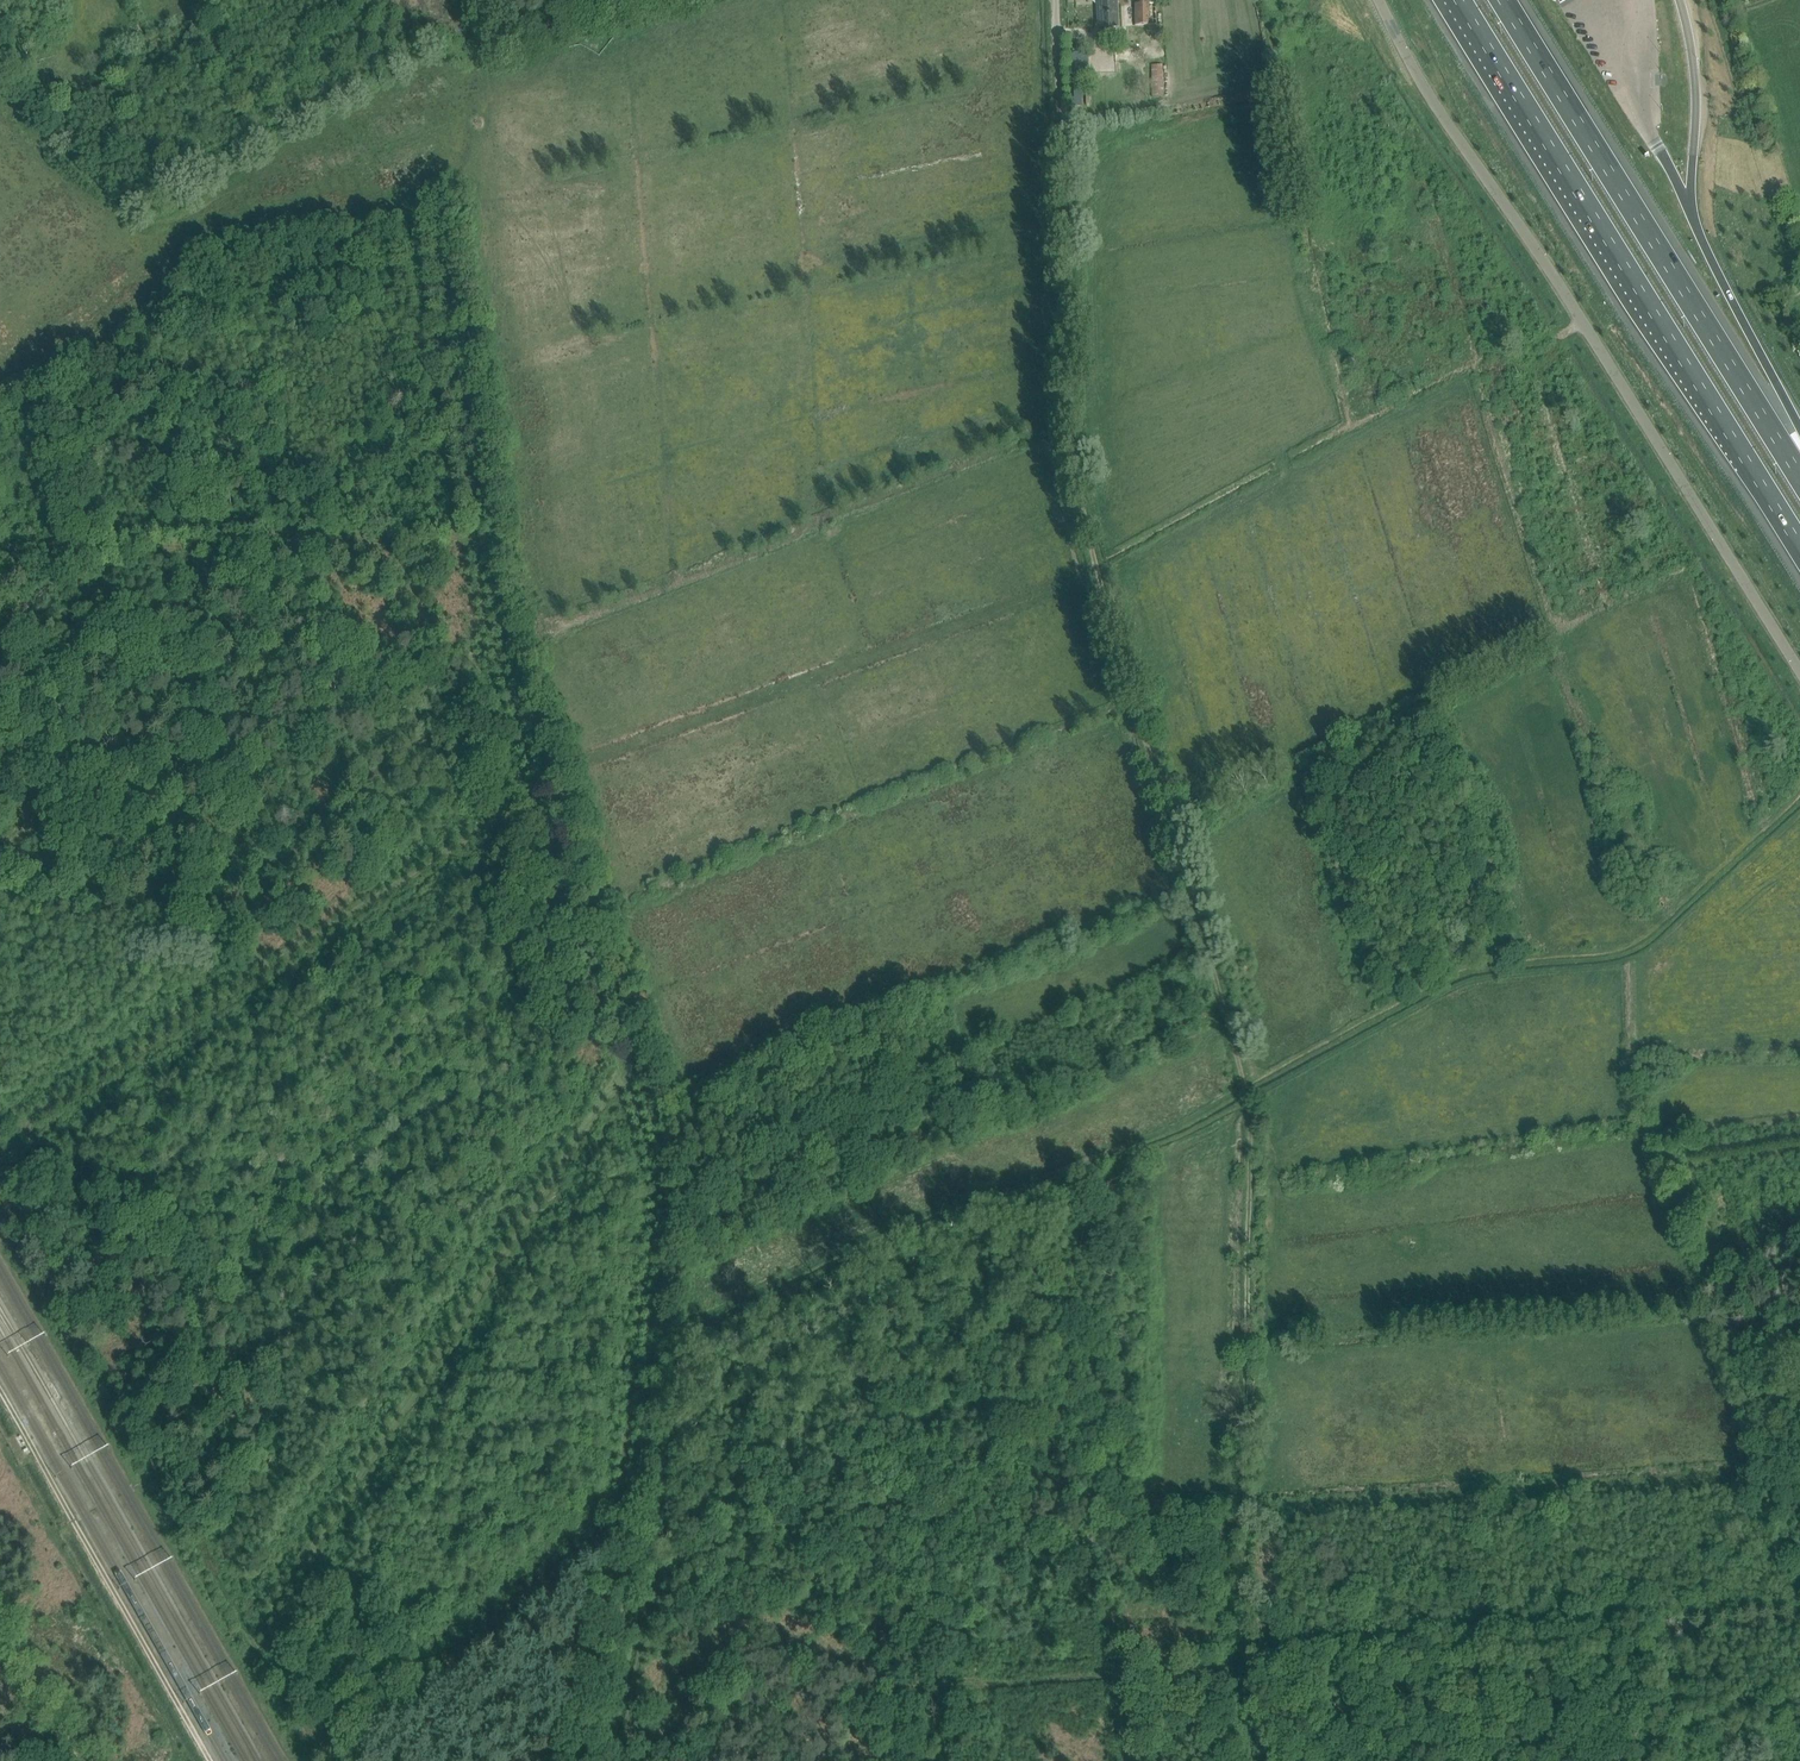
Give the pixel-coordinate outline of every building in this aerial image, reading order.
[(1116,0),(1097,0),(1098,21),(1101,21),(1101,26),(1118,25),(1116,0)] [(1563,10),(1570,5),(1579,0),(1556,0),(1563,10)] [(1135,24),(1149,24),(1148,3),(1134,3),(1135,24)] [(1163,64),(1152,65),(1153,99),(1164,98),(1163,64)]
